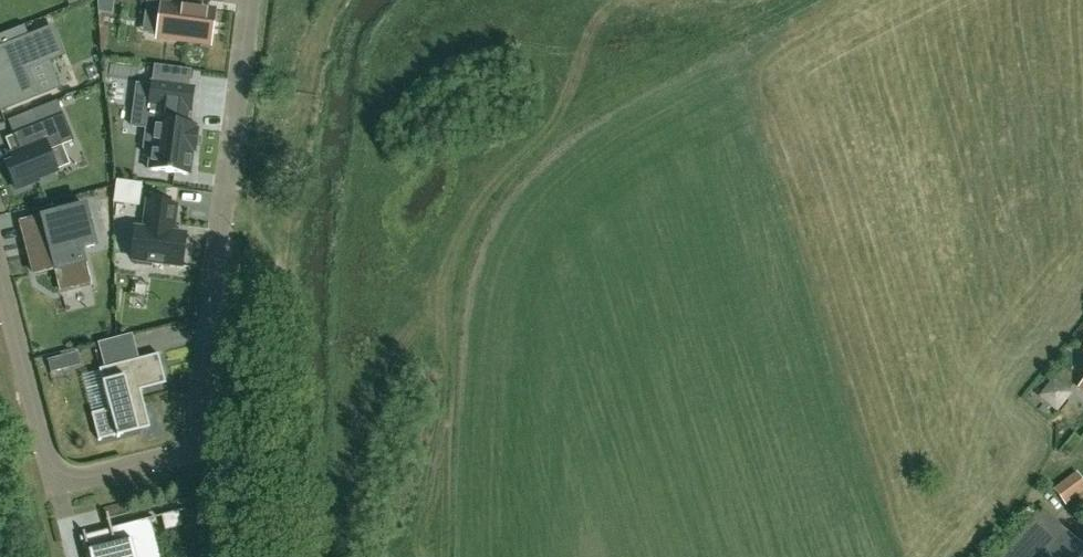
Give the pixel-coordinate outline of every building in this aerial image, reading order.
[(99,12),(112,14),(114,0),(98,0),(99,12)] [(158,35),(157,38),(210,45),(215,10),(198,7),(199,0),(165,0),(164,3),(162,3),(158,35)] [(37,95),(26,69),(62,54),(52,29),(30,38),(25,25),(0,35),(0,48),(1,49),(0,49),(0,110),(37,95)] [(146,129),(144,149),(151,150),(149,170),(190,176),(193,152),(196,153),(199,129),(196,129),(197,125),(186,124),(188,111),(192,111),(195,88),(188,87),(173,85),(175,68),(155,65),(153,82),(151,82),(150,87),(148,105),(165,108),(162,129),(147,127),(146,129)] [(14,162),(6,165),(16,190),(39,181),(38,179),(57,171),(57,170),(49,151),(63,146),(74,141),(58,101),(28,112),(34,126),(14,135),(14,136),(20,151),(12,154),(11,155),(14,162)] [(118,181),(115,201),(137,204),(140,184),(118,181)] [(136,228),(132,260),(136,260),(136,265),(152,267),(152,262),(182,266),(186,235),(173,233),(176,206),(148,202),(144,229),(136,228)] [(34,253),(29,254),(35,275),(56,269),(62,292),(90,285),(81,249),(95,245),(85,206),(21,223),(26,241),(31,240),(34,253)] [(141,390),(166,383),(159,354),(99,369),(110,409),(92,413),(99,440),(117,436),(118,437),(120,437),(120,435),(150,427),(141,390)] [(68,368),(65,356),(48,360),(52,372),(68,368)] [(1060,379),(1044,397),(1063,413),(1078,395),(1060,379)] [(1082,496),(1082,473),(1059,491),(1070,506),(1082,496)] [(1002,556),(1082,556),(1082,547),(1044,511),(1002,556)] [(181,527),(177,512),(161,516),(165,531),(181,527)] [(88,551),(89,556),(161,556),(151,519),(110,529),(114,544),(103,547),(102,547),(101,547),(101,548),(90,551),(89,550),(88,551)]
